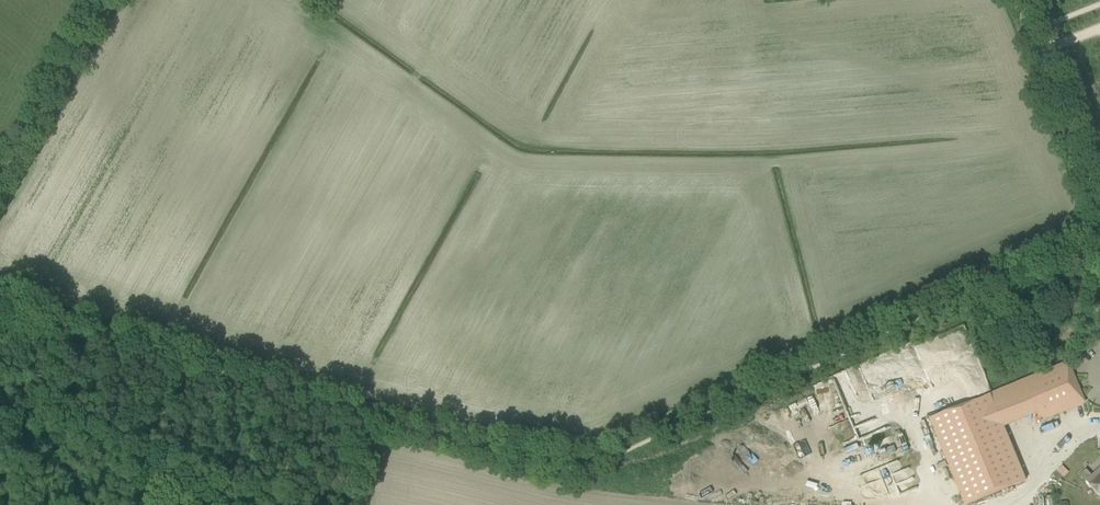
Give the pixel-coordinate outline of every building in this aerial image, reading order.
[(888,358),(909,409),(935,398),(914,347),(888,358)] [(963,504),(968,504),(1025,481),(1003,428),(1036,414),(1039,421),(1084,403),(1067,362),(928,419),(963,504)] [(848,427),(858,450),(885,438),(876,416),(848,427)] [(893,447),(887,449),(889,455),(895,453),(893,447)] [(1059,466),(1055,471),(1062,478),(1067,473),(1059,466)] [(1099,498),(1099,469),(1099,468),(1085,482),(1099,498)] [(745,493),(758,495),(760,488),(746,486),(745,493)]
